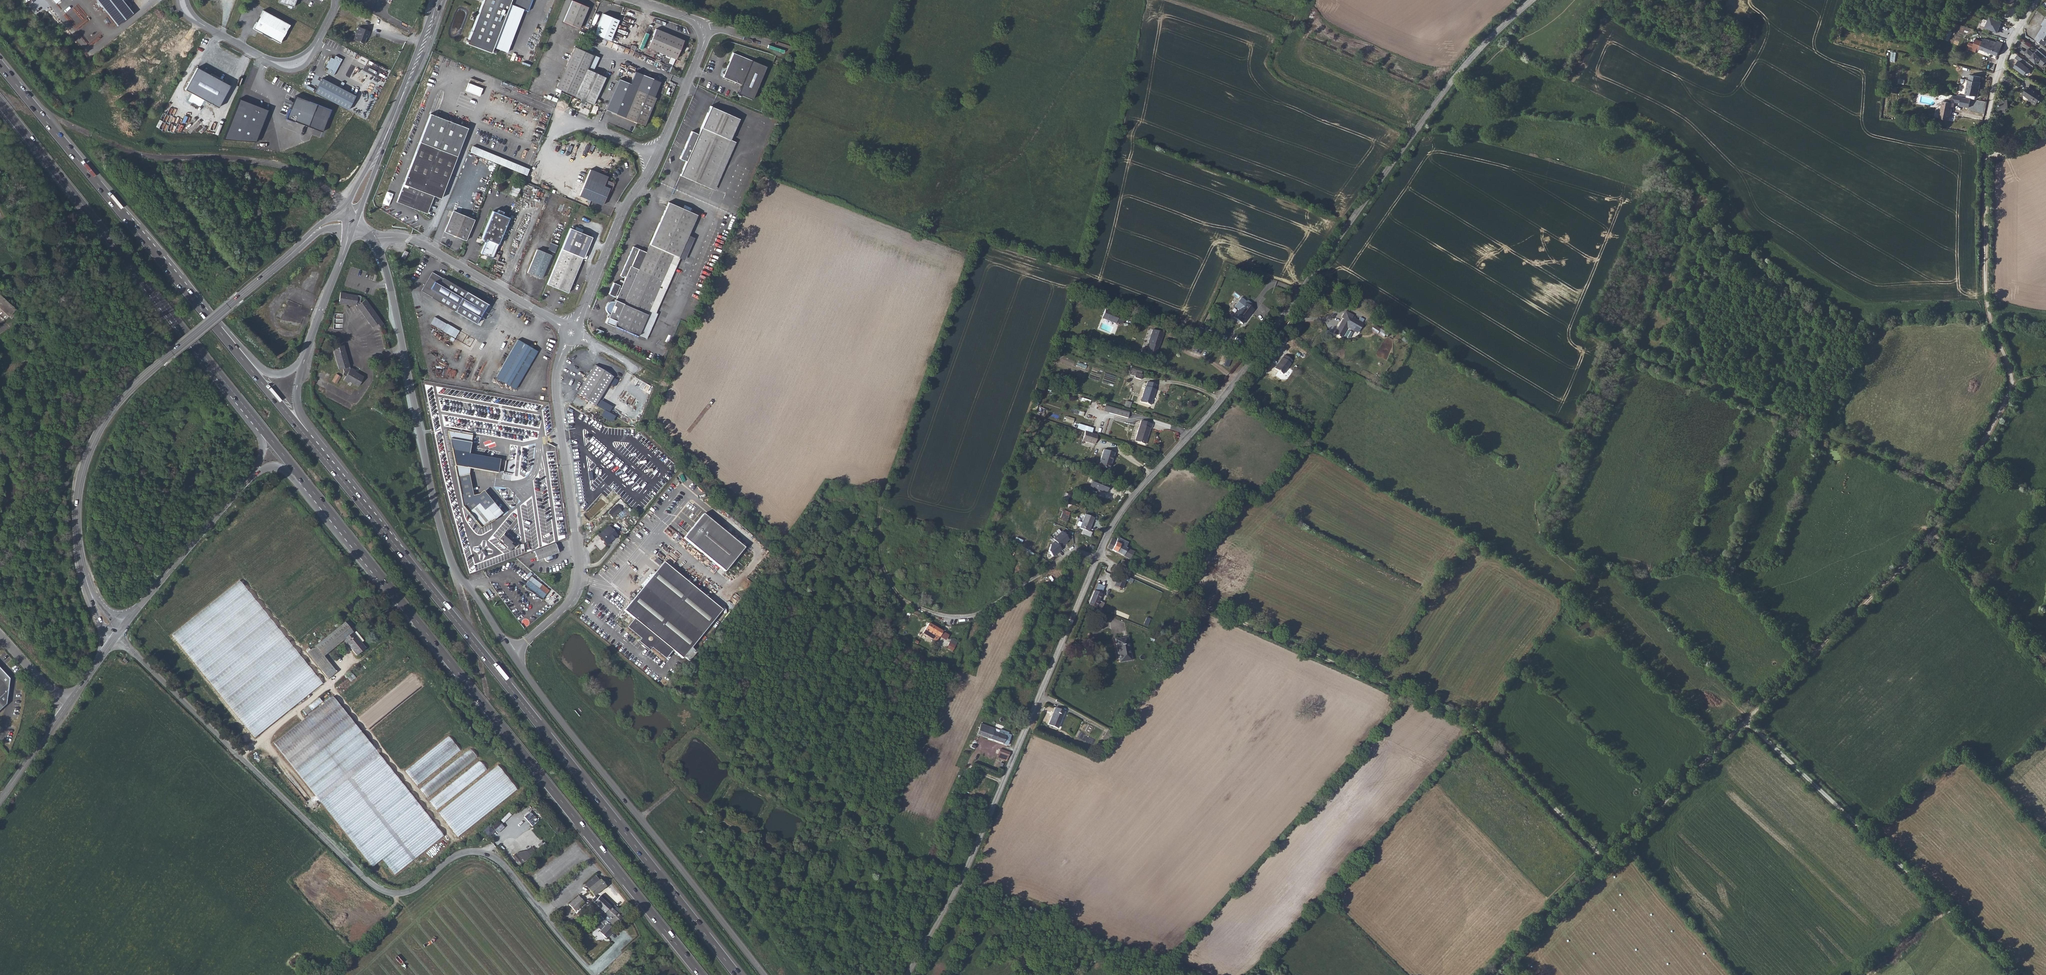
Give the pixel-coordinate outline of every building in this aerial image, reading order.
[(118,26),(133,13),(122,0),(97,0),(118,26)] [(466,44),(491,53),(500,28),(502,22),(509,4),(528,11),(532,0),(483,0),(466,44)] [(2008,0),(2007,0),(2001,7),(2005,10),(2011,3),(2008,0)] [(572,1),(563,22),(579,28),(588,7),(572,1)] [(279,43),(289,25),(262,10),(253,29),(279,43)] [(2045,36),(2045,12),(2044,11),(2039,17),(2041,18),(2039,21),(2038,20),(2030,31),(2041,39),(2044,35),(2045,36)] [(618,20),(603,14),(594,35),(597,36),(610,41),(618,20)] [(1989,15),(1988,20),(1984,19),(1981,26),(1999,32),(2003,21),(1989,15)] [(366,37),(367,38),(370,31),(359,27),(354,40),(363,43),(365,40),(366,37)] [(683,40),(655,29),(647,48),(675,59),(683,40)] [(1978,48),(1999,55),(2000,52),(2002,47),(1998,46),(1997,47),(1982,41),(1976,41),(1974,45),(1969,44),(1967,48),(1977,51),(1978,48)] [(557,89),(575,97),(593,105),(605,77),(587,69),(593,55),(575,47),(557,89)] [(2037,49),(2034,52),(2028,47),(2024,53),(2037,63),(2038,61),(2043,65),(2045,62),(2045,56),(2037,49)] [(728,70),(724,74),(723,77),(741,85),(737,94),(752,100),(766,66),(733,53),(726,68),(728,70)] [(333,75),(342,59),(335,55),(333,59),(330,57),(325,67),(328,69),(327,72),(333,75)] [(2022,57),(2014,66),(2025,75),(2032,65),(2022,57)] [(185,90),(218,107),(230,85),(196,67),(185,90)] [(2002,68),(1997,75),(2004,79),(2008,75),(2014,79),(2014,76),(2002,68)] [(636,89),(654,97),(660,81),(635,71),(630,83),(619,79),(605,110),(625,118),(636,89)] [(2026,94),(2033,98),(2040,83),(2032,79),(2033,78),(2028,76),(2025,83),(2022,81),(2019,88),(2026,92),(2026,94)] [(1982,80),(1971,77),(1970,81),(1969,81),(1966,95),(1978,98),(1982,84),(1980,84),(1982,80)] [(355,96),(322,78),(314,93),(348,110),(355,96)] [(482,88),(468,83),(466,90),(480,96),(482,88)] [(644,125),(656,97),(654,97),(636,89),(625,118),(644,125)] [(308,126),(316,104),(295,96),(290,109),(289,109),(285,119),(294,122),(294,121),(308,126)] [(1954,97),(1948,103),(1955,105),(1956,104),(1961,105),(1963,99),(1954,97)] [(1961,105),(1961,108),(1970,110),(1972,101),(1963,99),(1961,105)] [(1955,105),(1943,102),(1939,119),(1949,121),(1952,109),(1954,109),(1955,105)] [(709,188),(730,139),(739,119),(710,106),(698,134),(696,133),(691,131),(685,145),(684,149),(683,149),(679,159),(684,161),(684,160),(686,161),(680,175),(709,188)] [(399,196),(411,208),(427,213),(434,196),(440,199),(467,128),(430,114),(403,184),(408,186),(407,188),(402,186),(399,196)] [(730,139),(709,188),(714,190),(735,142),(730,139)] [(469,151),(526,175),(529,169),(472,145),(469,151)] [(590,169),(586,178),(603,186),(606,180),(607,176),(590,169)] [(666,189),(672,192),(679,173),(673,170),(666,189)] [(603,186),(586,178),(579,196),(602,205),(607,194),(608,194),(610,193),(613,185),(613,183),(606,180),(603,186)] [(516,197),(522,184),(514,181),(509,193),(516,197)] [(383,203),(389,205),(393,193),(387,191),(383,203)] [(411,208),(399,196),(396,202),(411,208)] [(615,302),(613,301),(612,301),(611,301),(610,301),(609,302),(608,302),(608,303),(607,303),(606,304),(606,305),(605,307),(605,308),(605,309),(605,310),(606,311),(607,312),(608,313),(609,314),(605,323),(614,326),(614,325),(637,336),(637,335),(649,310),(655,313),(666,290),(659,287),(659,286),(666,289),(676,266),(669,263),(673,255),(678,257),(683,246),(689,249),(694,238),(688,235),(697,215),(668,202),(646,252),(633,246),(620,276),(623,277),(624,276),(625,276),(625,278),(621,288),(620,288),(618,288),(620,285),(613,282),(608,294),(614,297),(615,294),(617,295),(615,300),(615,302)] [(569,218),(573,209),(568,207),(568,209),(565,208),(562,215),(569,218)] [(480,254),(492,259),(509,218),(502,215),(503,212),(498,210),(497,213),(492,211),(482,237),(482,239),(482,240),(482,241),(483,242),(485,243),(480,254)] [(444,232),(465,241),(474,220),(453,211),(444,232)] [(561,249),(582,258),(583,258),(592,237),(570,228),(561,249)] [(557,245),(551,243),(548,250),(555,253),(557,245)] [(684,260),(689,249),(683,246),(678,257),(673,255),(669,263),(676,266),(680,258),(684,260)] [(551,255),(537,249),(527,273),(541,279),(547,263),(551,255)] [(561,249),(547,284),(568,293),(582,258),(561,249)] [(462,298),(465,291),(466,291),(443,278),(432,272),(421,291),(432,297),(431,298),(454,311),(458,304),(461,298),(462,298)] [(465,291),(462,298),(467,300),(470,294),(465,291)] [(339,303),(356,306),(374,331),(384,324),(366,299),(359,304),(361,296),(340,292),(339,303)] [(10,316),(16,308),(12,305),(0,294),(0,308),(9,316),(10,316)] [(1248,305),(1250,302),(1247,300),(1246,301),(1240,298),(1233,307),(1238,310),(1233,317),(1242,324),(1250,313),(1253,309),(1250,307),(1248,305)] [(302,305),(288,300),(286,304),(301,309),(302,305)] [(10,316),(11,317),(12,319),(20,309),(17,306),(16,308),(10,316)] [(1116,322),(1120,311),(1106,306),(1101,318),(1115,324),(1116,322)] [(7,318),(9,316),(0,308),(0,312),(7,318)] [(649,310),(637,335),(644,338),(655,313),(649,310)] [(1120,311),(1116,322),(1121,324),(1126,313),(1120,311)] [(1352,318),(1352,316),(1353,316),(1345,312),(1341,318),(1342,319),(1334,334),(1340,338),(1346,327),(1357,333),(1362,324),(1361,323),(1363,320),(1359,318),(1358,321),(1354,319),(1352,318)] [(433,322),(445,329),(448,322),(436,315),(433,322)] [(448,331),(455,335),(458,328),(452,324),(448,331)] [(1205,332),(1219,338),(1221,331),(1207,326),(1205,332)] [(1379,334),(1380,333),(1381,332),(1386,335),(1390,329),(1384,326),(1382,329),(1377,326),(1374,330),(1379,334)] [(1158,344),(1158,345),(1159,345),(1163,333),(1152,330),(1148,343),(1149,344),(1146,354),(1154,357),(1158,346),(1157,346),(1158,344)] [(529,346),(518,339),(495,377),(515,389),(537,351),(532,348),(529,346)] [(350,368),(343,344),(333,348),(338,369),(342,368),(343,373),(343,375),(345,377),(343,380),(357,387),(363,377),(355,371),(356,370),(351,367),(350,368)] [(1226,366),(1231,353),(1222,349),(1220,353),(1226,355),(1222,365),(1226,366)] [(1292,361),(1284,355),(1282,358),(1274,368),(1283,374),(1290,363),(1292,361)] [(613,377),(594,365),(586,378),(585,381),(577,394),(595,405),(613,377)] [(1128,374),(1134,376),(1135,373),(1141,375),(1142,372),(1130,368),(1128,374)] [(336,374),(331,381),(336,384),(341,377),(336,374)] [(1156,385),(1147,382),(1146,387),(1145,386),(1140,402),(1150,405),(1155,390),(1155,389),(1156,385)] [(1104,412),(1114,415),(1116,409),(1105,406),(1104,412)] [(1116,409),(1114,415),(1128,418),(1129,413),(1116,409)] [(603,410),(600,416),(612,422),(615,416),(603,410)] [(1151,424),(1141,421),(1135,441),(1144,444),(1149,428),(1150,428),(1151,424)] [(472,435),(448,431),(463,507),(480,528),(494,520),(501,514),(483,493),(472,498),(467,475),(466,474),(467,468),(470,469),(498,473),(500,460),(469,454),(472,435)] [(1097,435),(1085,431),(1082,441),(1094,444),(1097,435)] [(1114,453),(1103,449),(1098,466),(1108,469),(1111,461),(1114,453)] [(1109,486),(1093,479),(1089,487),(1100,492),(1101,489),(1107,492),(1109,486)] [(608,512),(616,505),(613,502),(605,509),(608,512)] [(616,505),(608,512),(608,513),(613,518),(621,510),(616,505)] [(598,506),(588,509),(590,517),(600,514),(598,506)] [(1059,520),(1066,522),(1068,516),(1062,513),(1059,520)] [(744,548),(703,514),(683,538),(725,572),(744,548)] [(1085,514),(1079,528),(1088,532),(1094,518),(1085,514)] [(609,526),(600,534),(609,543),(617,536),(609,526)] [(1061,549),(1060,548),(1064,545),(1063,544),(1068,539),(1062,531),(1053,539),(1055,541),(1051,545),(1048,551),(1053,556),(1061,549)] [(514,540),(505,532),(499,539),(505,544),(504,545),(508,547),(506,549),(510,552),(517,543),(514,541),(514,540)] [(609,543),(600,534),(598,536),(607,545),(609,543)] [(1117,540),(1112,538),(1107,548),(1130,559),(1132,555),(1141,560),(1143,556),(1125,547),(1128,543),(1118,538),(1117,540)] [(600,551),(606,546),(600,539),(594,544),(600,551)] [(558,553),(555,543),(534,552),(537,561),(544,558),(545,561),(548,562),(554,560),(555,557),(554,555),(558,553)] [(640,639),(651,648),(665,659),(672,650),(682,658),(684,656),(691,647),(722,610),(664,562),(624,611),(633,619),(626,628),(640,639)] [(531,577),(525,585),(543,599),(543,598),(546,594),(549,590),(531,577)] [(256,737),(322,683),(239,581),(172,635),(256,737)] [(543,599),(525,585),(524,586),(542,600),(543,599)] [(1096,586),(1094,591),(1101,594),(1103,589),(1096,586)] [(1094,591),(1088,605),(1096,608),(1101,594),(1094,591)] [(1107,596),(1101,594),(1096,608),(1101,610),(1107,596)] [(323,671),(332,664),(324,655),(344,638),(353,631),(345,622),(308,652),(323,671)] [(936,635),(939,637),(943,631),(932,625),(926,636),(934,640),(936,635)] [(353,631),(344,638),(358,655),(367,648),(353,631)] [(1119,662),(1131,660),(1127,637),(1115,639),(1119,662)] [(649,651),(651,648),(640,639),(638,642),(649,651)] [(955,645),(949,642),(946,648),(952,652),(955,645)] [(691,647),(684,656),(690,661),(697,652),(691,647)] [(337,672),(332,664),(323,671),(329,678),(337,672)] [(8,704),(10,679),(0,667),(0,711),(8,704)] [(274,742),(317,795),(375,749),(332,696),(274,742)] [(308,705),(311,709),(320,702),(317,699),(308,705)] [(305,714),(311,709),(308,705),(302,710),(305,714)] [(1057,728),(1064,712),(1055,708),(1048,724),(1057,728)] [(995,729),(981,724),(977,735),(1007,745),(1011,735),(1008,734),(1009,732),(1000,729),(998,734),(994,732),(995,729)] [(1108,730),(1102,739),(1107,742),(1113,733),(1108,730)] [(406,769),(417,783),(460,749),(448,734),(406,769)] [(420,786),(427,795),(477,756),(469,747),(420,786)] [(997,757),(1006,761),(1010,753),(1000,749),(997,757)] [(379,753),(320,800),(372,866),(382,858),(393,871),(442,831),(379,753)] [(429,798),(437,808),(487,768),(479,759),(429,798)] [(498,764),(440,811),(459,835),(517,787),(498,764)] [(498,821),(492,827),(497,833),(504,827),(498,821)] [(532,831),(526,836),(532,842),(537,837),(532,831)] [(503,851),(508,856),(514,852),(509,846),(503,851)] [(515,852),(523,862),(534,853),(529,846),(523,850),(515,852)] [(598,879),(594,875),(584,883),(594,895),(606,885),(600,878),(598,879)] [(601,893),(598,896),(612,909),(614,907),(611,904),(612,904),(601,893)] [(584,902),(578,895),(568,903),(574,911),(584,902)] [(594,916),(603,925),(606,923),(610,928),(621,917),(612,909),(598,896),(591,904),(598,912),(594,916)] [(598,931),(605,939),(614,931),(610,928),(606,923),(603,925),(604,926),(598,931)]
